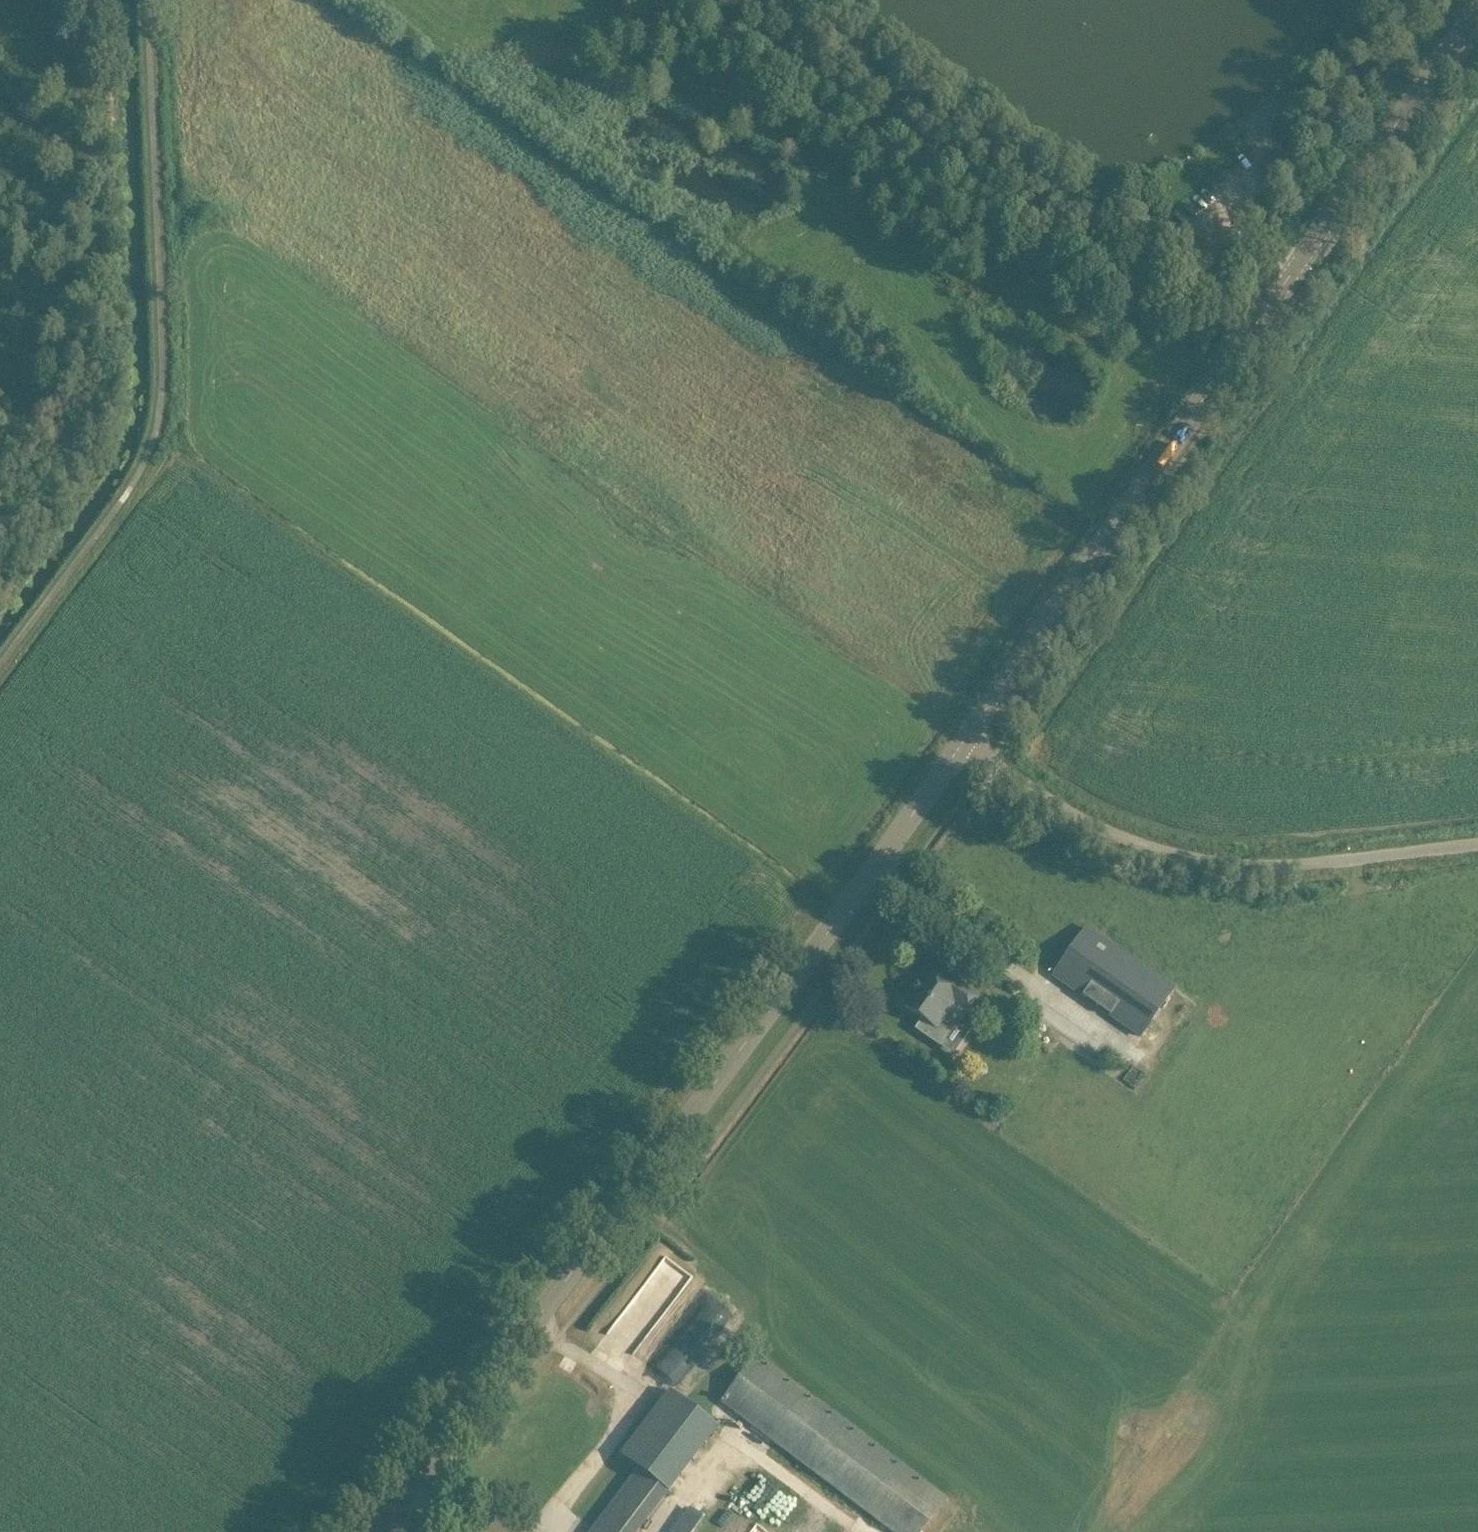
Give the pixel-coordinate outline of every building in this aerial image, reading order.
[(1161,978),(1087,927),(1054,974),(1127,1026),(1161,978)] [(903,1006),(920,1017),(939,1031),(956,1007),(970,1016),(981,999),(947,975),(945,979),(930,968),(903,1006)] [(738,1415),(892,1531),(924,1531),(947,1500),(758,1356),(723,1402),(738,1415)] [(670,1492),(672,1494),(719,1428),(671,1390),(621,1456),(639,1469),(591,1531),(640,1531),(670,1492)] [(673,1531),(695,1531),(706,1516),(691,1505),(673,1531)]
